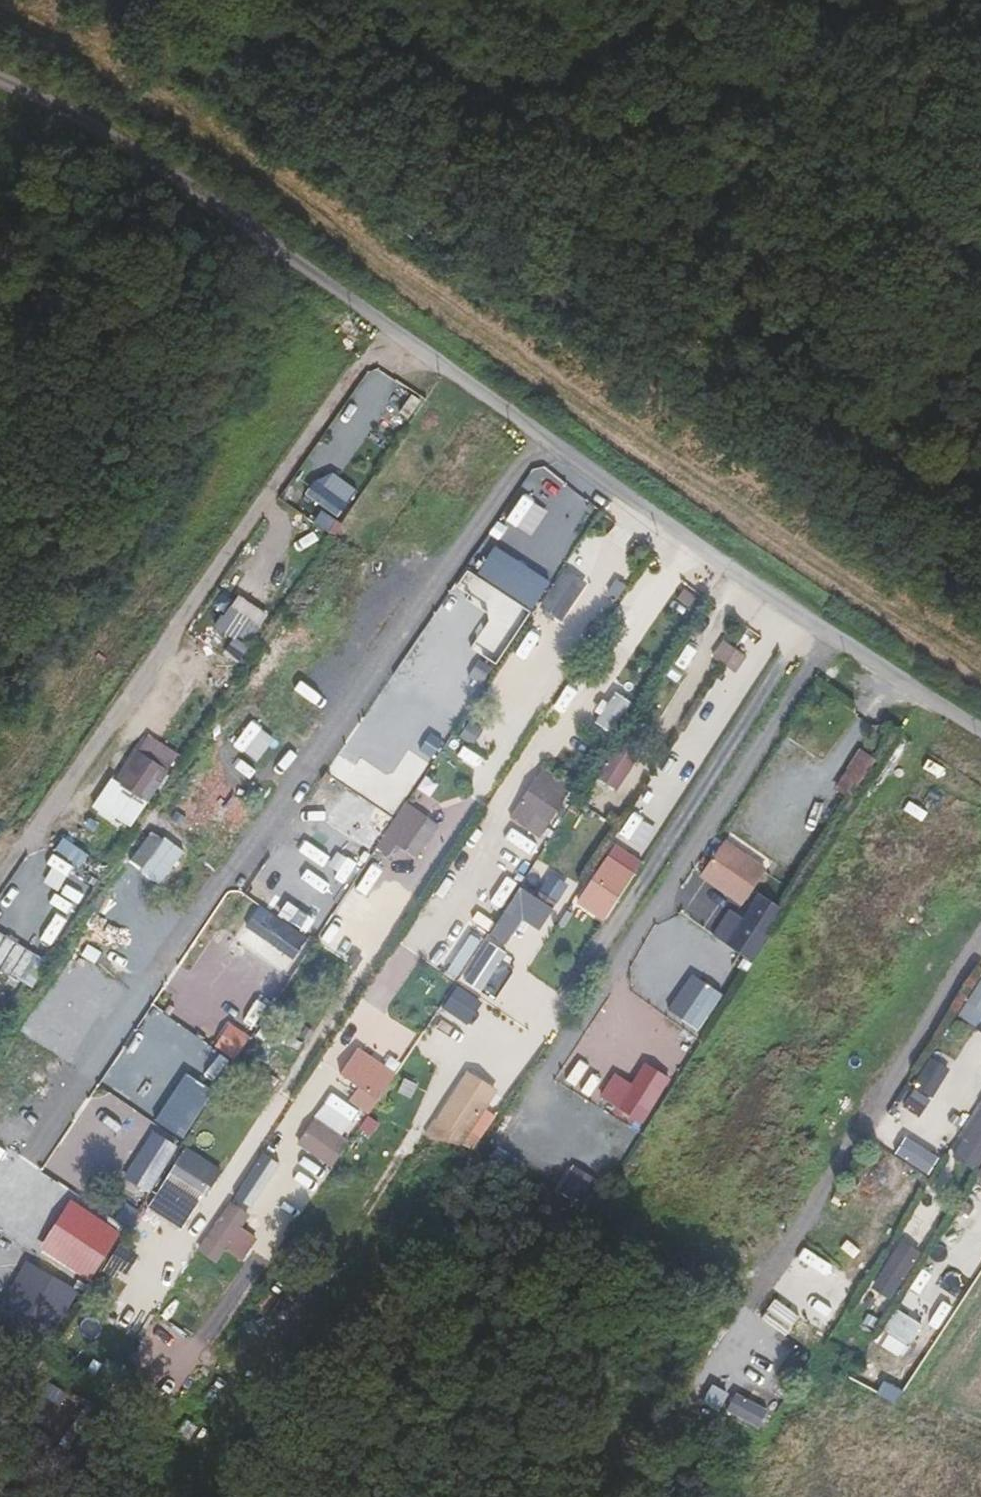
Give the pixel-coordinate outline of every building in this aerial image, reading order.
[(358,491),(326,467),(307,492),(340,516),(358,491)] [(588,582),(565,564),(535,606),(558,623),(588,582)] [(269,618),(236,594),(214,624),(247,648),(269,618)] [(737,644),(722,635),(710,655),(724,664),(737,644)] [(748,651),(737,644),(724,664),(723,665),(734,673),(748,651)] [(683,647),(668,671),(695,687),(710,663),(683,647)] [(594,719),(610,730),(631,700),(614,689),(594,719)] [(376,712),(400,726),(407,714),(383,700),(376,712)] [(129,766),(165,790),(189,754),(152,730),(129,766)] [(875,755),(859,744),(844,767),(861,777),(875,755)] [(525,770),(556,788),(565,774),(534,754),(525,770)] [(604,755),(584,786),(620,808),(639,776),(604,755)] [(501,806),(532,826),(556,788),(525,770),(501,806)] [(148,804),(110,775),(88,804),(127,833),(148,804)] [(352,798),(344,808),(373,832),(381,823),(352,798)] [(440,820),(408,800),(378,847),(392,855),(398,846),(416,858),(440,820)] [(87,856),(61,837),(51,850),(77,869),(87,856)] [(701,870),(741,899),(764,869),(723,839),(701,870)] [(641,861),(614,844),(585,889),(613,906),(641,861)] [(551,871),(536,894),(552,905),(567,881),(551,871)] [(536,894),(519,883),(488,931),(510,945),(525,922),(537,929),(552,905),(536,894)] [(279,888),(269,904),(307,928),(317,913),(279,888)] [(585,889),(575,906),(602,923),(613,906),(585,889)] [(265,939),(294,958),(307,937),(258,906),(245,926),(265,939)] [(771,941),(738,916),(720,941),(753,966),(771,941)] [(484,937),(471,929),(446,968),(459,977),(484,937)] [(0,932),(0,968),(31,988),(47,963),(0,932)] [(294,958),(265,939),(255,954),(284,973),(294,958)] [(965,1002),(980,1012),(980,977),(965,1002)] [(245,1032),(229,1022),(218,1038),(234,1049),(245,1032)] [(360,1047),(337,1079),(356,1091),(376,1103),(396,1072),(360,1047)] [(933,1055),(900,1107),(916,1118),(950,1066),(933,1055)] [(489,1107),(455,1082),(421,1128),(454,1153),(468,1134),(489,1107)] [(376,1103),(356,1091),(349,1102),(368,1114),(376,1103)] [(952,1154),(977,1170),(980,1164),(980,1108),(952,1154)] [(352,1141),(314,1114),(293,1143),(330,1171),(352,1141)] [(172,1164),(188,1176),(198,1162),(182,1150),(172,1164)] [(288,1176),(256,1155),(231,1195),(263,1215),(288,1176)] [(598,1181),(572,1162),(552,1190),(577,1208),(598,1181)] [(172,1164),(171,1164),(161,1178),(193,1201),(203,1188),(188,1176),(172,1164)] [(883,1188),(862,1175),(835,1217),(856,1230),(883,1188)] [(254,1214),(231,1199),(205,1240),(227,1254),(254,1214)] [(918,1249),(900,1237),(882,1267),(900,1278),(918,1249)] [(144,1255),(121,1240),(107,1261),(130,1276),(144,1255)] [(922,1325),(897,1309),(877,1339),(903,1355),(922,1325)] [(772,1355),(798,1315),(751,1313),(747,1339),(772,1355)] [(917,1371),(905,1364),(889,1389),(901,1396),(917,1371)]
